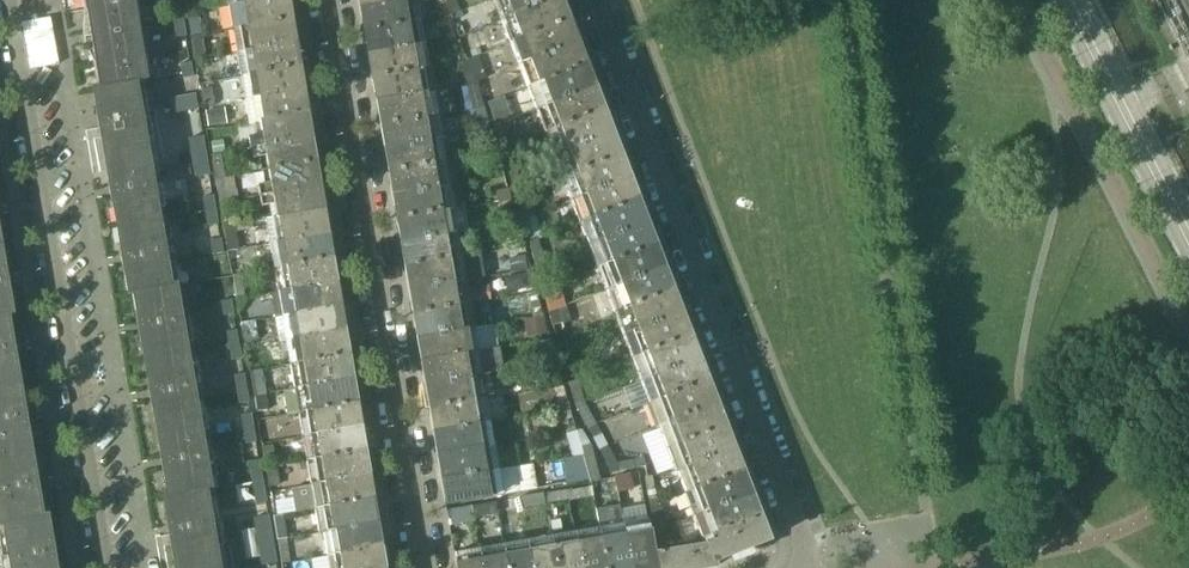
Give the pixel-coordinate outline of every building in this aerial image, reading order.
[(136,24),(132,0),(81,0),(87,33),(82,33),(84,45),(89,44),(96,89),(136,82),(146,81),(136,24)] [(186,12),(195,10),(194,0),(184,0),(186,12)] [(229,10),(285,0),(227,0),(229,10)] [(285,0),(229,10),(233,33),(289,24),(285,0)] [(359,10),(401,3),(401,0),(357,0),(359,10)] [(444,0),(436,0),(443,19),(450,17),(449,15),(444,1),(444,0)] [(444,1),(449,15),(458,11),(454,0),(445,0),(444,1)] [(558,3),(557,0),(502,0),(494,3),(502,25),(558,3)] [(401,3),(359,10),(363,33),(420,24),(417,9),(413,10),(412,1),(401,3)] [(558,3),(502,25),(511,47),(566,26),(558,3)] [(174,35),(184,34),(180,10),(170,11),(174,35)] [(202,38),(198,15),(187,17),(191,40),(202,38)] [(289,24),(233,33),(237,57),(293,47),(289,24)] [(420,24),(363,33),(367,58),(424,49),(420,24)] [(566,26),(511,47),(519,69),(575,47),(566,26)] [(206,57),(202,38),(191,40),(194,59),(206,57)] [(293,47),(237,57),(241,81),(297,71),(293,47)] [(575,47),(519,69),(527,90),(583,69),(575,47)] [(424,49),(367,58),(372,82),(428,72),(424,49)] [(485,78),(477,56),(467,60),(475,82),(485,78)] [(179,61),(182,78),(191,77),(188,60),(179,61)] [(583,69),(527,90),(536,112),(591,90),(583,69)] [(297,71),(241,81),(245,104),(301,94),(297,71)] [(428,72),(372,82),(375,103),(432,93),(428,72)] [(136,82),(96,89),(92,89),(103,158),(147,150),(136,82)] [(465,88),(472,110),(483,107),(476,84),(465,88)] [(215,105),(212,85),(199,88),(203,107),(215,105)] [(591,90),(536,112),(545,135),(600,113),(591,90)] [(432,93),(375,103),(379,125),(436,115),(432,93)] [(301,94),(245,104),(249,128),(252,127),(305,118),(301,94)] [(194,95),(166,100),(169,117),(197,112),(194,95)] [(224,107),(203,111),(206,127),(227,122),(224,107)] [(489,130),(483,108),(473,110),(480,132),(489,130)] [(600,113),(545,135),(553,157),(609,135),(600,113)] [(436,115),(379,125),(383,148),(440,138),(436,115)] [(305,118),(252,127),(254,136),(247,137),(249,150),(309,140),(305,118)] [(609,135),(553,157),(562,180),(617,158),(609,135)] [(194,177),(208,175),(202,137),(187,139),(194,177)] [(440,138),(383,148),(387,172),(444,162),(440,138)] [(309,140),(249,150),(251,162),(258,161),(260,174),(313,165),(309,140)] [(500,149),(517,203),(527,200),(509,146),(500,149)] [(147,150),(103,158),(115,227),(159,219),(147,150)] [(488,168),(500,165),(497,154),(485,156),(488,168)] [(221,155),(211,157),(215,182),(225,180),(221,155)] [(617,158),(562,180),(570,202),(626,180),(617,158)] [(444,162),(387,172),(391,197),(448,187),(444,162)] [(313,165),(260,174),(262,187),(256,188),(258,200),(317,190),(313,165)] [(227,194),(225,180),(215,182),(219,207),(239,203),(238,192),(227,194)] [(626,180),(570,202),(579,225),(635,203),(626,180)] [(448,187),(391,197),(395,219),(452,209),(448,187)] [(317,190),(258,200),(260,211),(266,210),(268,222),(321,213),(317,190)] [(202,197),(204,211),(214,209),(212,196),(202,197)] [(534,215),(530,202),(517,206),(521,220),(534,215)] [(635,203),(579,225),(587,247),(643,226),(635,203)] [(219,208),(223,227),(232,226),(229,206),(219,208)] [(214,209),(204,211),(207,226),(217,224),(214,209)] [(452,209),(395,219),(399,242),(456,233),(452,209)] [(321,213),(268,222),(263,223),(267,246),(325,236),(321,213)] [(541,237),(535,217),(522,221),(528,242),(537,239),(541,237)] [(159,219),(115,227),(127,295),(131,294),(131,293),(171,286),(159,219)] [(219,239),(217,224),(207,226),(209,240),(219,239)] [(643,226),(587,247),(596,270),(652,248),(643,226)] [(236,227),(223,230),(227,252),(239,250),(236,227)] [(456,233),(399,242),(403,267),(461,257),(456,233)] [(325,236),(267,246),(271,269),(329,259),(325,236)] [(212,255),(222,253),(219,239),(209,240),(212,255)] [(537,239),(528,242),(535,266),(544,263),(537,239)] [(652,248),(596,270),(605,293),(661,271),(652,248)] [(523,256),(507,258),(510,271),(526,269),(523,256)] [(5,315),(10,315),(0,257),(0,316),(5,315)] [(473,270),(463,271),(461,257),(403,267),(407,290),(464,280),(474,278),(473,270)] [(329,259),(271,269),(275,293),(333,283),(329,259)] [(544,263),(535,266),(542,291),(550,288),(551,288),(544,263)] [(661,271),(605,293),(613,315),(669,293),(661,271)] [(246,298),(242,274),(231,275),(235,299),(246,298)] [(527,289),(524,274),(503,279),(506,293),(527,289)] [(464,280),(407,290),(411,314),(469,304),(464,280)] [(333,283),(275,293),(279,317),(337,307),(333,283)] [(175,285),(171,286),(131,293),(131,294),(132,294),(143,361),(187,353),(175,285)] [(556,308),(550,288),(542,291),(547,311),(556,308)] [(542,313),(536,292),(526,295),(532,316),(542,313)] [(669,293),(613,315),(622,337),(678,316),(669,293)] [(222,316),(232,314),(230,300),(220,302),(222,316)] [(485,324),(483,317),(471,319),(469,304),(411,314),(415,336),(485,324)] [(337,307),(279,317),(283,342),(341,332),(337,307)] [(556,309),(548,311),(549,315),(552,326),(560,324),(556,309)] [(0,316),(0,385),(17,382),(5,315),(0,316)] [(529,334),(547,331),(544,315),(526,318),(529,334)] [(678,316),(622,337),(630,358),(686,337),(678,316)] [(258,346),(254,322),(239,324),(243,349),(258,346)] [(477,350),(474,336),(484,334),(482,326),(485,325),(485,324),(415,336),(419,360),(477,350)] [(225,332),(227,346),(237,345),(235,330),(225,332)] [(341,332),(283,342),(287,365),(345,355),(341,332)] [(686,337),(630,358),(639,382),(695,360),(686,337)] [(548,339),(532,342),(537,364),(543,363),(554,360),(548,339)] [(237,345),(227,346),(230,360),(240,359),(237,345)] [(477,350),(419,360),(420,360),(423,383),(481,373),(477,350)] [(187,353),(143,361),(155,429),(199,422),(187,353)] [(345,355),(287,365),(292,391),(350,381),(345,355)] [(562,386),(554,360),(543,363),(550,388),(562,386)] [(695,360),(639,382),(648,405),(704,383),(695,360)] [(485,397),(483,384),(495,382),(494,373),(481,375),(481,373),(423,383),(427,407),(485,397)] [(237,404),(247,403),(242,374),(232,376),(237,404)] [(583,403),(577,380),(567,383),(574,405),(583,403)] [(350,381),(292,391),(296,415),(354,405),(350,381)] [(0,385),(0,456),(28,451),(17,382),(0,385)] [(704,383),(648,405),(656,426),(712,404),(704,383)] [(485,397),(427,407),(431,430),(489,420),(485,397)] [(595,423),(583,403),(575,407),(587,428),(589,427),(595,423)] [(712,404),(656,426),(665,449),(721,427),(712,404)] [(354,405),(296,415),(300,438),(358,428),(354,405)] [(244,444),(254,443),(249,414),(239,416),(244,444)] [(489,420),(431,430),(435,453),(493,444),(489,420)] [(155,429),(166,496),(206,490),(210,489),(199,422),(155,429)] [(589,427),(587,428),(598,450),(607,446),(595,423),(589,427)] [(721,427),(665,449),(673,472),(730,450),(721,427)] [(358,428),(300,438),(304,463),(362,453),(358,428)] [(581,428),(574,429),(582,455),(583,459),(589,479),(589,481),(589,483),(600,481),(590,444),(581,428)] [(493,444),(435,453),(440,479),(497,470),(493,444)] [(613,457),(607,446),(598,450),(604,462),(613,457)] [(730,450),(673,472),(681,493),(738,471),(730,450)] [(0,456),(0,526),(1,526),(40,518),(28,451),(0,456)] [(362,453),(304,463),(308,486),(366,476),(362,453)] [(583,459),(582,455),(571,458),(578,482),(589,479),(583,459)] [(255,505),(264,503),(257,460),(247,462),(255,505)] [(497,470),(440,479),(444,505),(502,495),(497,470)] [(738,471),(681,493),(690,516),(747,494),(738,471)] [(366,476),(308,486),(313,512),(371,502),(366,476)] [(643,477),(649,508),(657,507),(651,476),(643,477)] [(568,500),(591,496),(589,486),(473,506),(474,515),(568,499),(568,500)] [(206,490),(166,496),(162,497),(173,565),(217,557),(206,490)] [(747,494),(690,516),(699,538),(755,516),(747,494)] [(371,502),(313,512),(317,535),(321,534),(375,525),(371,502)] [(471,520),(469,506),(445,510),(448,524),(471,520)] [(255,566),(257,566),(275,563),(266,515),(252,518),(258,555),(254,556),(255,566)] [(272,516),(276,540),(284,539),(280,515),(272,516)] [(755,516),(699,538),(702,546),(709,563),(711,562),(712,562),(765,542),(755,516)] [(40,518),(1,526),(8,567),(53,567),(45,517),(40,518)] [(620,526),(628,567),(652,567),(648,548),(644,522),(620,526)] [(665,533),(663,523),(654,524),(655,534),(665,533)] [(375,525),(321,534),(325,558),(379,549),(375,525)] [(597,530),(604,567),(628,567),(620,526),(597,530)] [(572,534),(578,567),(604,567),(597,530),(572,534)] [(548,538),(553,567),(578,567),(572,534),(548,538)] [(525,541),(529,567),(553,567),(548,538),(525,541)] [(502,545),(505,567),(529,567),(525,541),(502,545)] [(648,548),(652,567),(709,567),(713,567),(712,562),(711,562),(709,563),(702,546),(686,548),(685,542),(648,548)] [(477,550),(480,567),(505,567),(502,545),(477,550)] [(325,558),(326,567),(382,567),(379,549),(325,558)] [(453,554),(455,567),(480,567),(477,550),(453,554)] [(173,565),(174,567),(219,567),(217,557),(173,565)]
